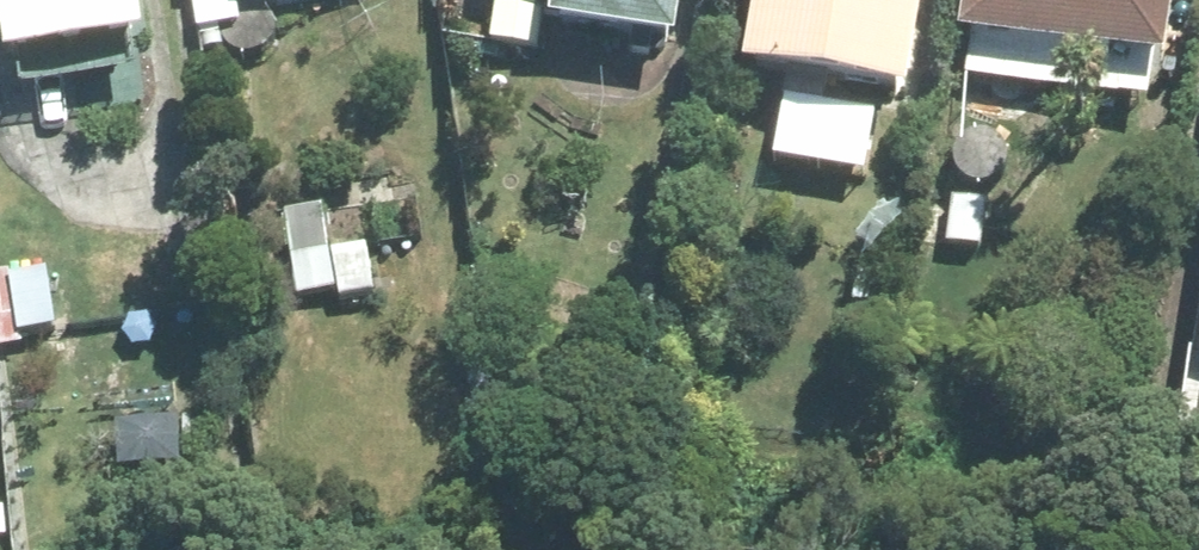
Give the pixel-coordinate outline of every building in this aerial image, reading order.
[(4,78),(145,59),(137,0),(0,0),(0,51),(4,78)] [(192,35),(238,33),(237,0),(192,0),(192,35)] [(479,9),(544,19),(547,0),(480,0),(479,9)] [(555,42),(679,58),(686,0),(561,0),(555,42)] [(745,81),(911,107),(929,0),(758,0),(745,81)] [(1150,113),(1155,85),(1169,87),(1184,0),(971,0),(964,46),(975,48),(970,83),(1150,113)] [(289,217),(294,260),(329,255),(324,212),(289,217)] [(953,223),(952,250),(983,251),(984,224),(953,223)] [(332,253),(341,306),(375,300),(366,247),(332,253)] [(76,268),(88,445),(179,439),(165,261),(76,268)] [(59,338),(47,281),(0,292),(0,365),(27,359),(24,346),(59,338)]
